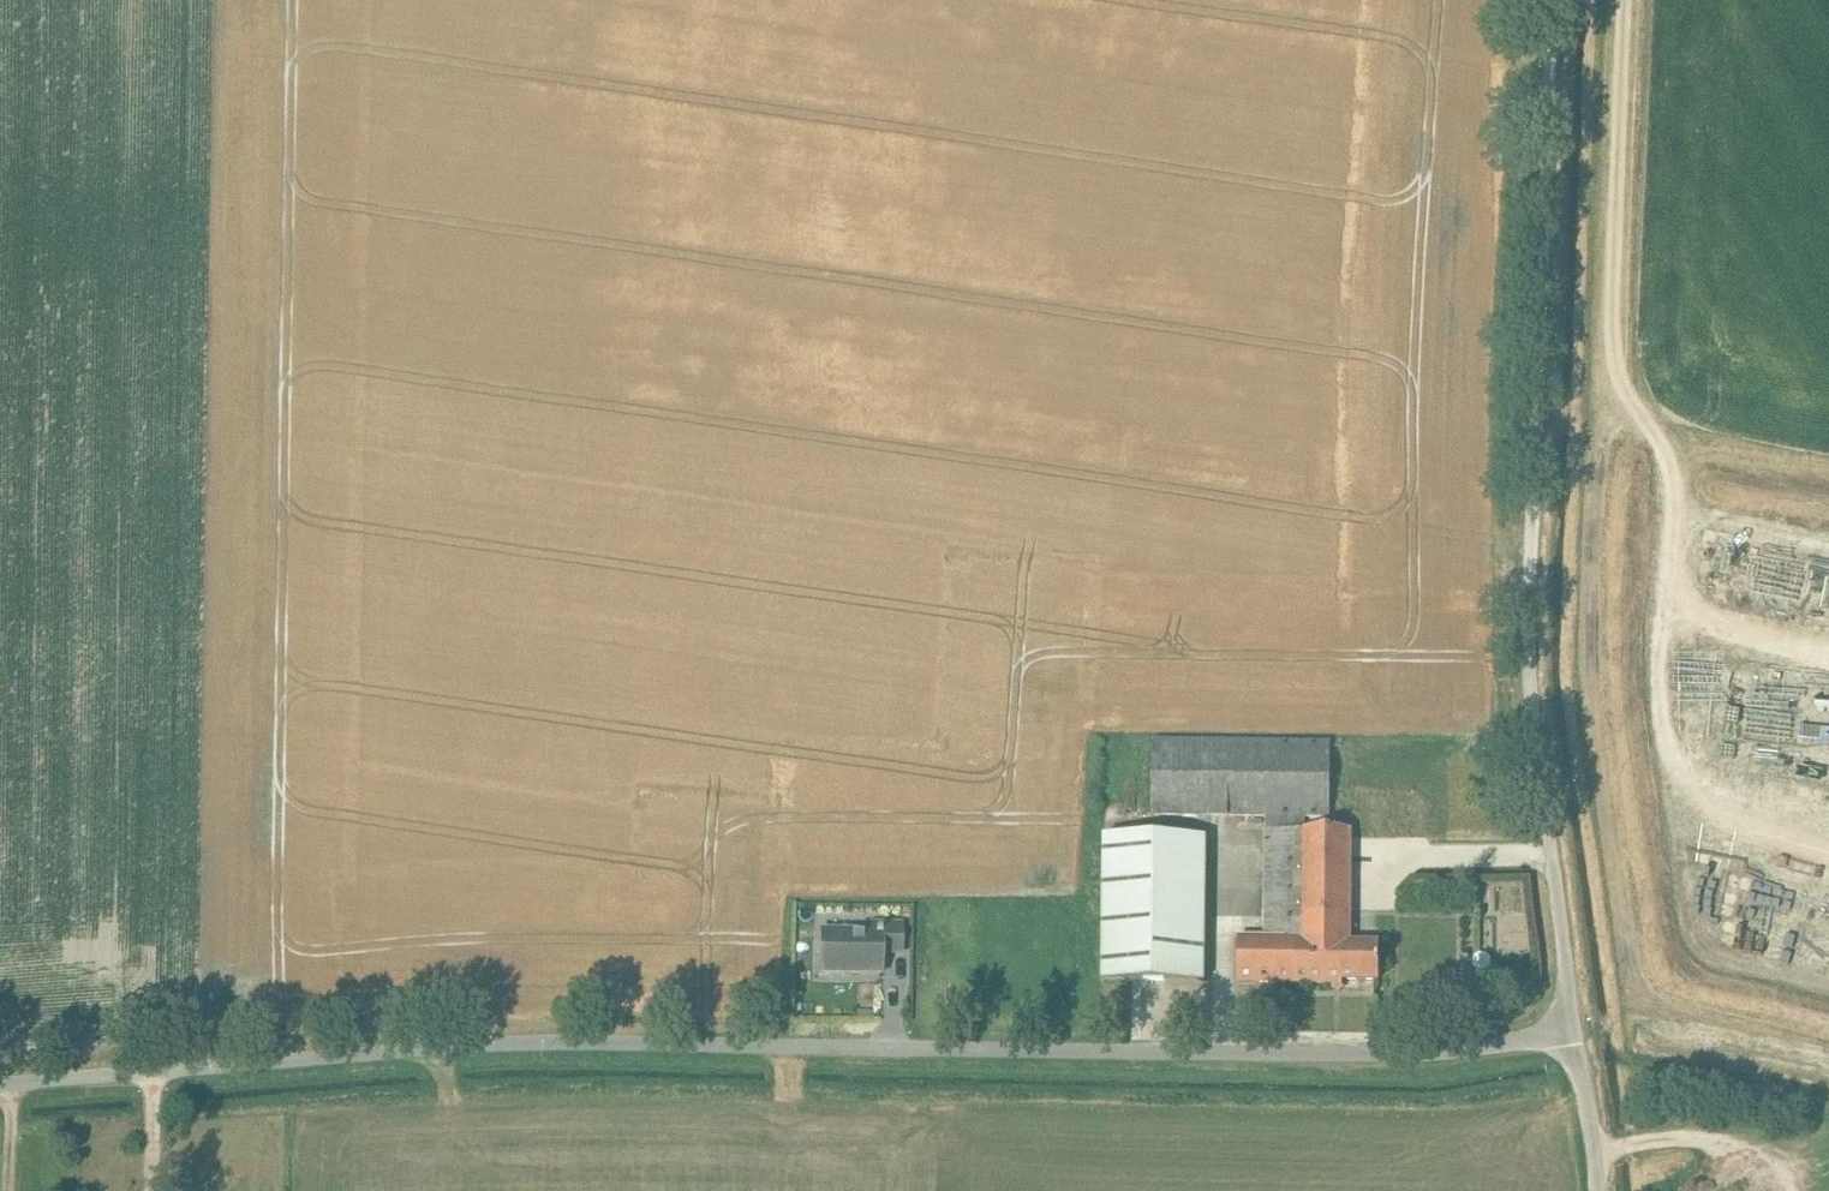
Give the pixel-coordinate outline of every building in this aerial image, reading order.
[(1239,937),(1239,983),(1344,985),(1344,980),(1380,981),(1380,944),(1352,943),(1352,842),(1352,833),(1330,833),(1332,740),(1155,738),(1154,817),(1271,818),(1271,937),(1239,937)] [(1106,836),(1104,956),(1104,980),(1103,980),(1103,982),(1205,983),(1207,836),(1106,836)] [(822,933),(822,974),(882,974),(883,953),(887,953),(887,952),(898,952),(898,953),(902,954),(901,925),(870,925),(870,933),(822,933)]
